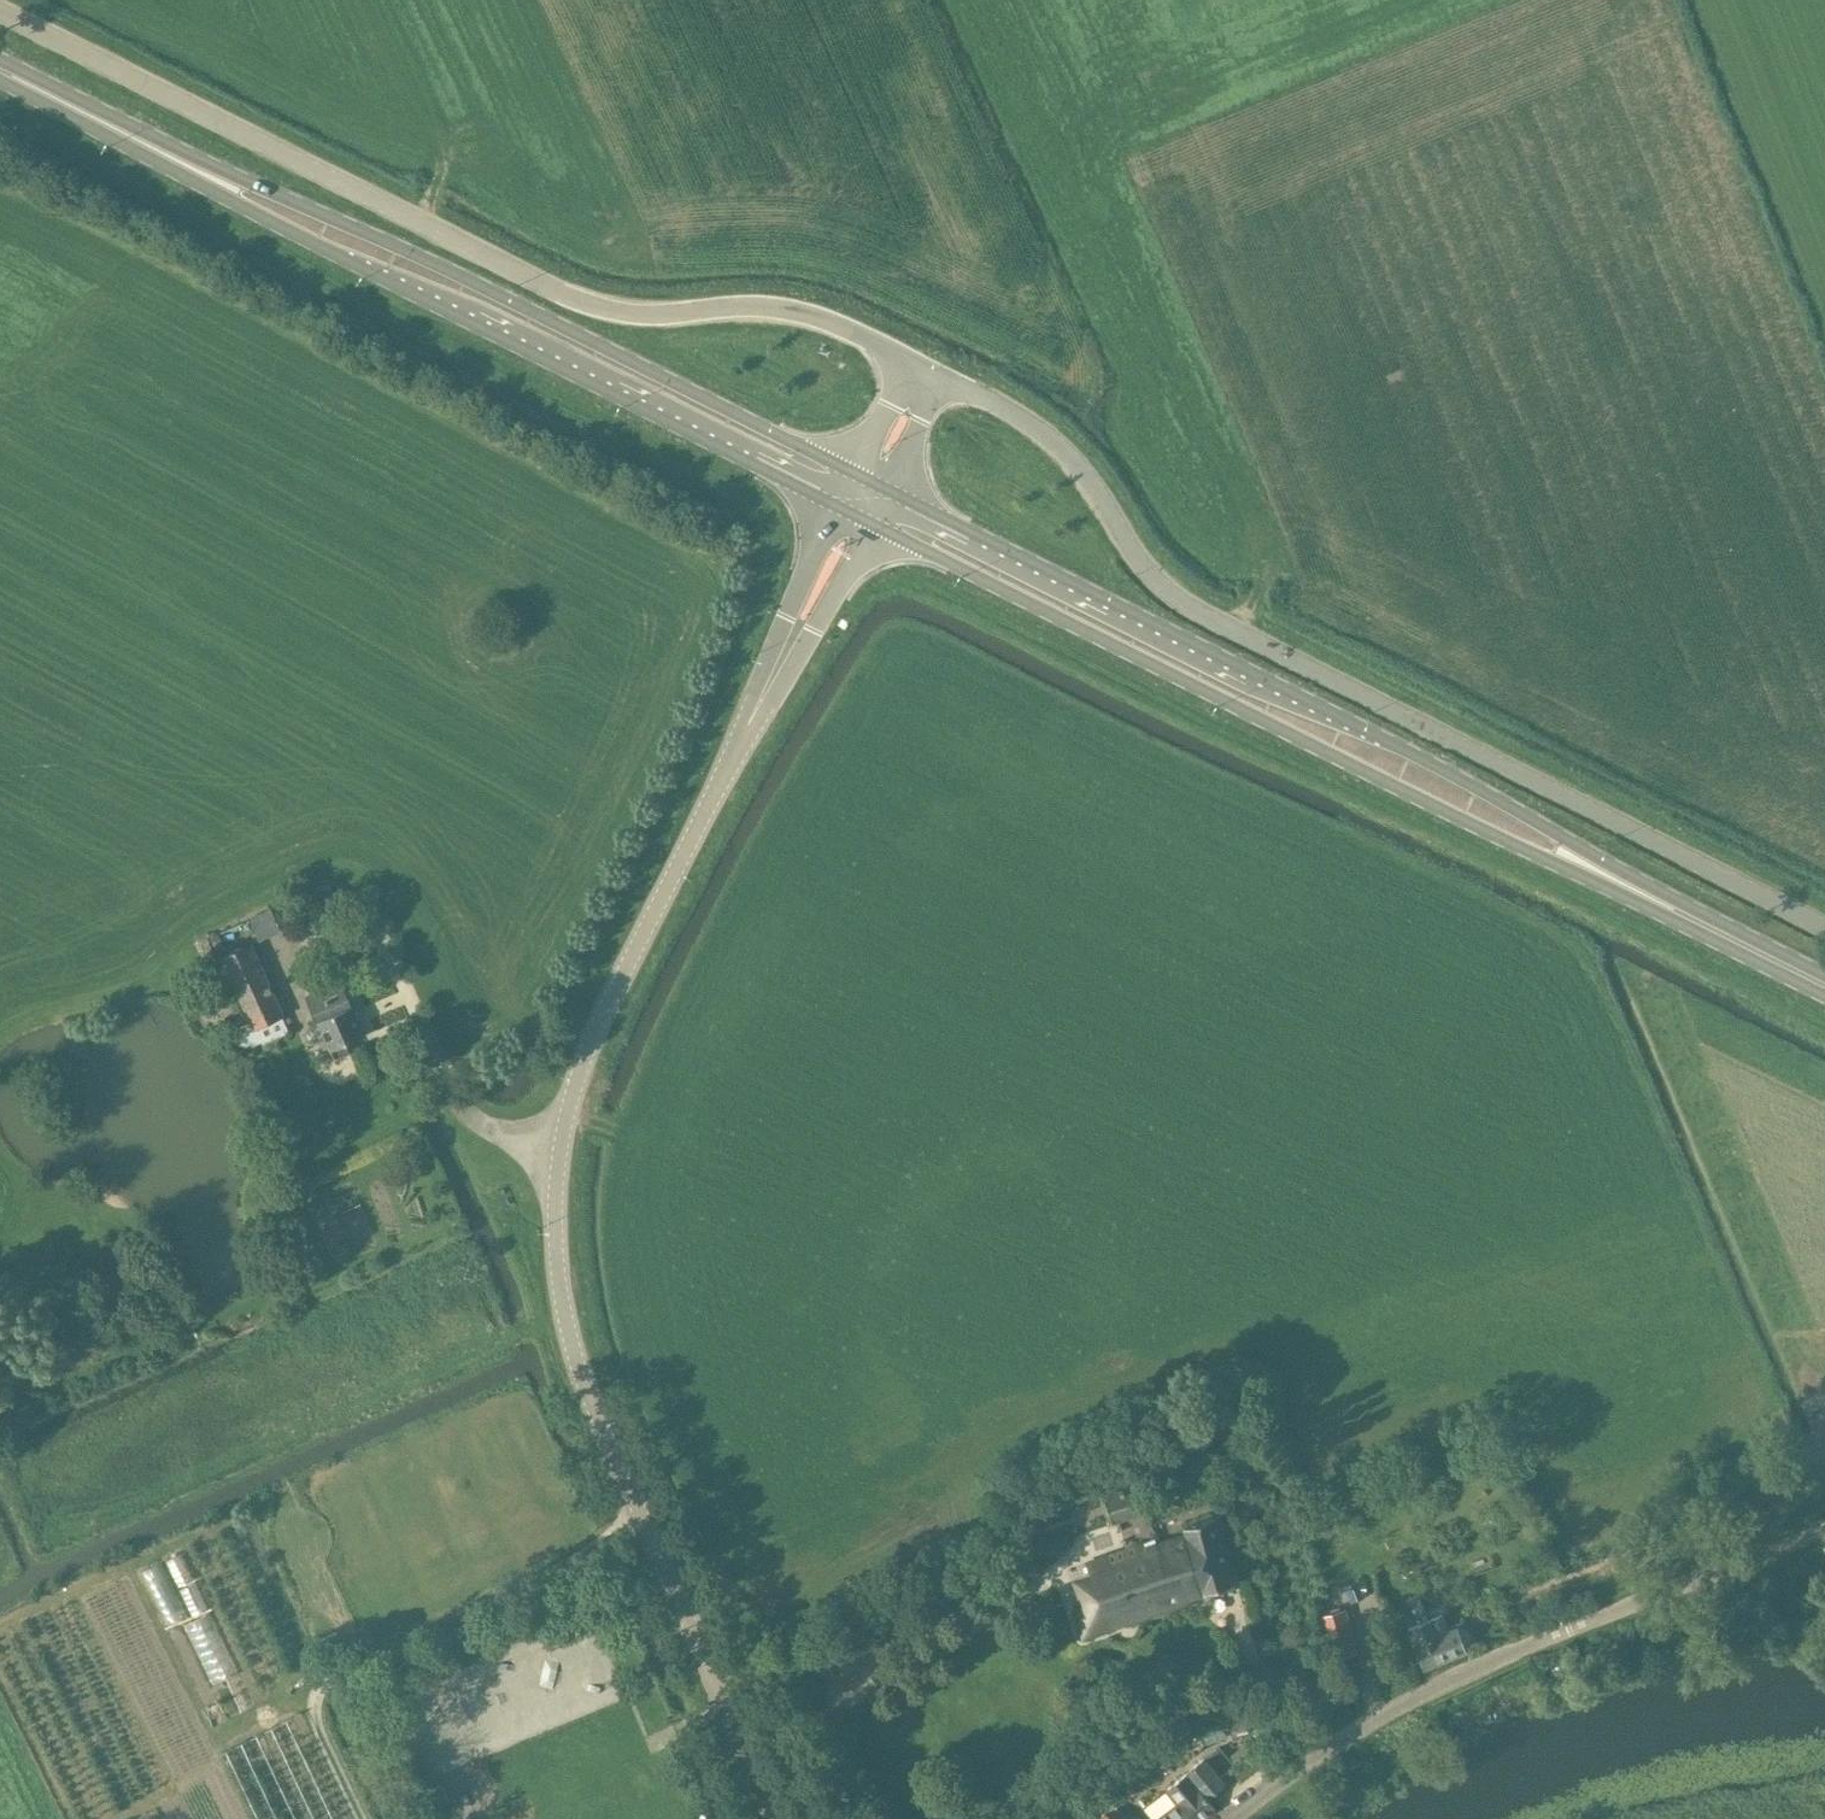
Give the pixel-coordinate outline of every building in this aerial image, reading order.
[(258,942),(281,931),(271,908),(248,918),(258,942)] [(286,1016),(251,942),(220,957),(254,1030),(286,1016)] [(319,1021),(332,1051),(336,1060),(352,1054),(348,1045),(365,1038),(353,1007),(342,982),(308,996),(319,1021)] [(1114,1522),(1149,1511),(1142,1484),(1106,1495),(1114,1522)] [(1213,1518),(1185,1528),(1187,1534),(1147,1548),(1145,1543),(1089,1562),(1112,1629),(1191,1602),(1190,1599),(1235,1584),(1213,1518)] [(144,1570),(165,1621),(185,1613),(164,1561),(144,1570)] [(1321,1616),(1326,1638),(1327,1637),(1325,1630),(1349,1624),(1346,1610),(1321,1616)] [(185,1623),(212,1681),(237,1669),(210,1612),(185,1623)] [(1425,1669),(1448,1660),(1447,1657),(1465,1650),(1457,1630),(1450,1633),(1443,1615),(1409,1628),(1425,1669)] [(1326,1638),(1332,1659),(1357,1652),(1353,1638),(1329,1644),(1327,1637),(1326,1638)] [(254,1734),(291,1818),(346,1818),(301,1714),(254,1734)] [(1187,1774),(1168,1789),(1178,1801),(1178,1803),(1158,1818),(1208,1818),(1218,1811),(1207,1798),(1224,1785),(1222,1782),(1204,1759),(1186,1773),(1187,1774)]
